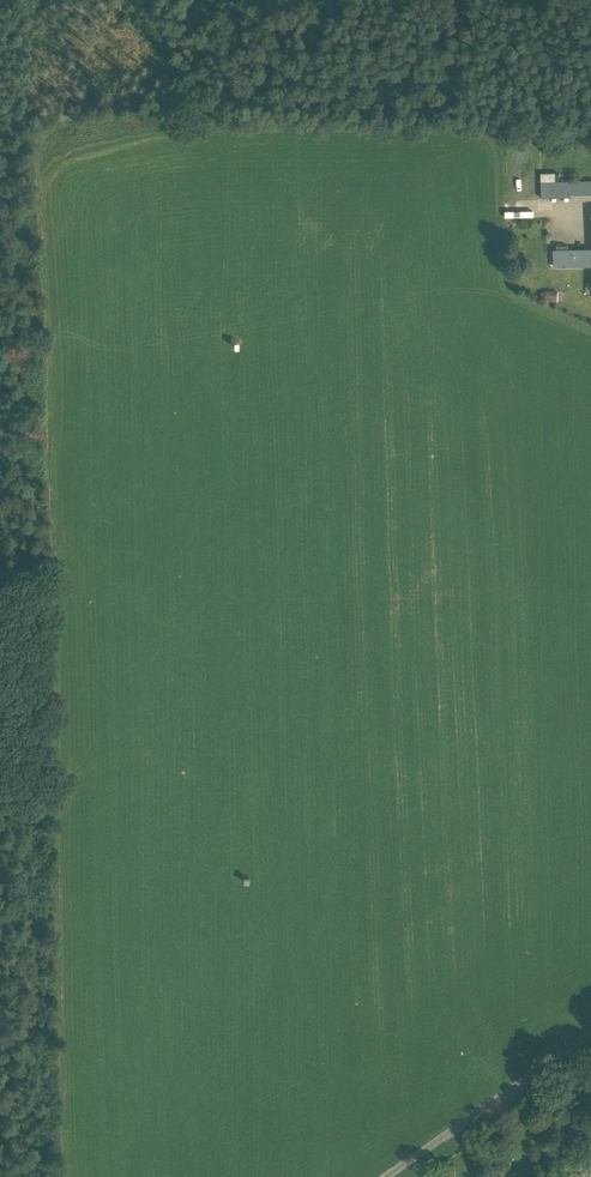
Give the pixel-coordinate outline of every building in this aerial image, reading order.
[(541,181),(541,197),(571,197),(571,194),(590,194),(590,181),(541,181)] [(567,252),(567,246),(557,246),(557,252),(553,252),(554,265),(590,265),(590,255),(587,255),(587,251),(567,252)]
